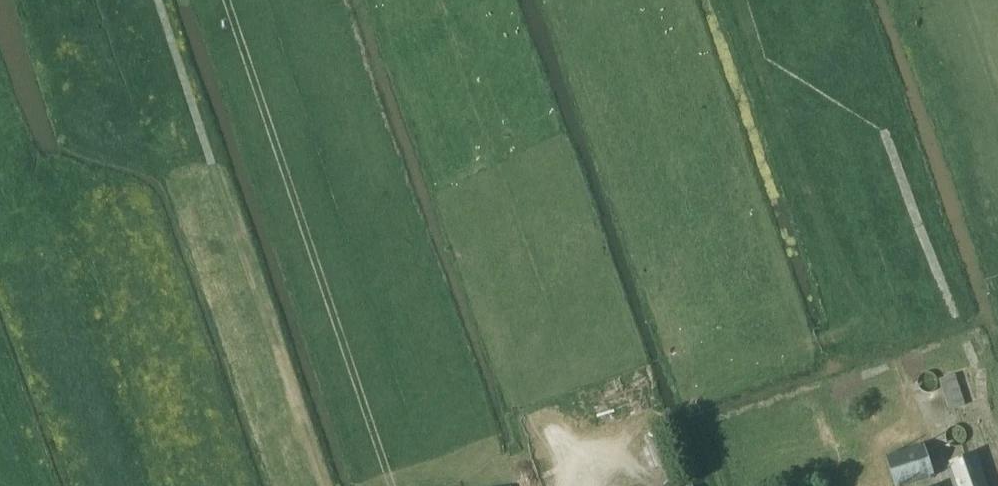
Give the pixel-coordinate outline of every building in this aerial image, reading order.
[(955,376),(940,382),(950,411),(965,405),(955,376)] [(885,459),(895,485),(908,485),(934,476),(923,445),(885,459)] [(949,462),(957,485),(988,485),(976,453),(974,454),(949,462)]
